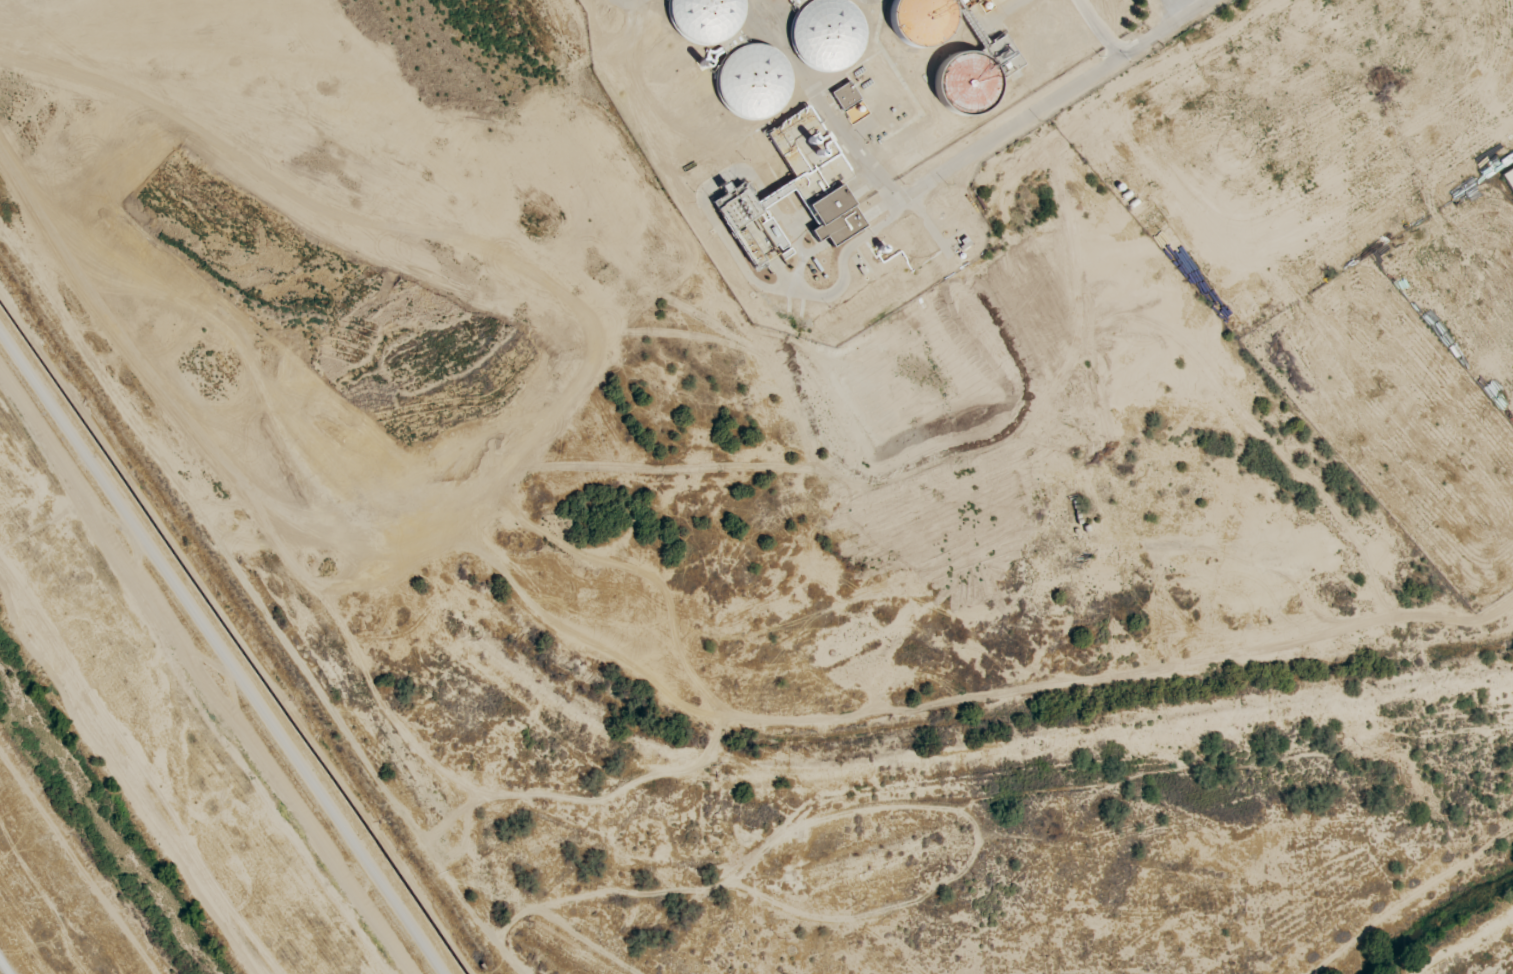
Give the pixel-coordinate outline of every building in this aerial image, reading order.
[(667,17),(684,43),(712,43),(741,24),(740,0),(667,0),(667,17)] [(802,73),(867,60),(855,0),(817,0),(788,6),(802,73)] [(894,44),(951,43),(950,0),(893,0),(894,44)] [(1023,65),(1005,33),(975,50),(962,51),(943,61),(936,61),(938,96),(947,112),(980,111),(998,101),(997,74),(1008,73),(1023,65)] [(786,46),(717,48),(719,116),(788,114),(786,46)] [(841,109),(860,97),(849,79),(830,91),(841,109)] [(863,228),(842,180),(848,177),(816,105),(767,127),(792,182),(756,198),(749,180),(727,190),(728,192),(716,198),(749,272),(766,265),(747,222),(758,216),(778,260),(790,255),(767,203),(797,189),(813,227),(810,228),(816,240),(826,236),(830,243),(863,228)]
